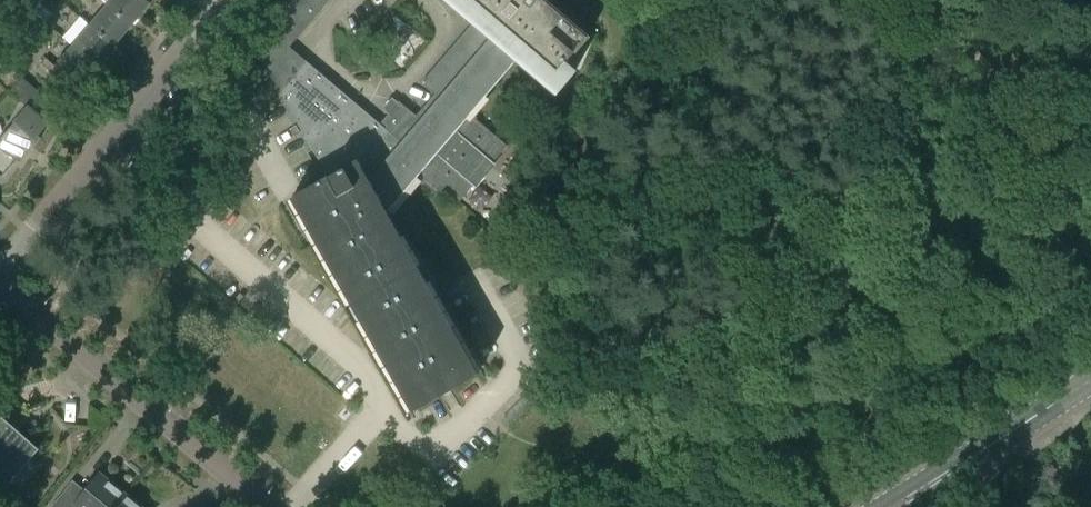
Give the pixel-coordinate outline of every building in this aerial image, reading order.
[(23,4),(33,12),(46,23),(53,14),(41,3),(43,0),(26,0),(23,4)] [(107,5),(131,26),(150,3),(147,0),(100,0),(107,5)] [(308,25),(329,0),(294,0),(287,8),(308,25)] [(555,75),(588,37),(545,0),(468,0),(555,75)] [(23,4),(13,15),(23,24),(33,12),(23,4)] [(107,5),(90,25),(114,46),(131,26),(107,5)] [(2,12),(0,15),(0,28),(1,28),(9,19),(2,12)] [(80,17),(63,37),(73,45),(97,66),(114,46),(90,25),(80,17)] [(307,62),(281,93),(329,177),(291,198),(412,411),(417,408),(417,409),(475,376),(474,375),(479,373),(388,212),(418,177),(440,196),(445,190),(459,202),(474,185),(477,188),(497,164),(494,161),(508,145),(476,118),(477,117),(473,113),(516,62),(472,24),(421,83),(434,94),(416,116),(399,101),(398,102),(385,109),(384,110),(389,114),(380,124),(307,62)] [(231,73),(252,91),(289,47),(269,29),(231,73)] [(46,58),(38,68),(61,87),(69,78),(70,77),(80,86),(97,66),(73,45),(55,66),(46,58)] [(2,177),(17,159),(21,162),(41,137),(38,135),(48,123),(39,115),(50,101),(23,78),(11,92),(28,106),(0,140),(0,175),(2,177)] [(7,471),(36,437),(0,405),(0,465),(7,471)] [(79,506),(114,506),(125,493),(99,472),(85,490),(72,479),(50,506),(51,506),(73,506),(76,504),(79,506)] [(114,506),(140,506),(141,506),(125,493),(114,506)]
